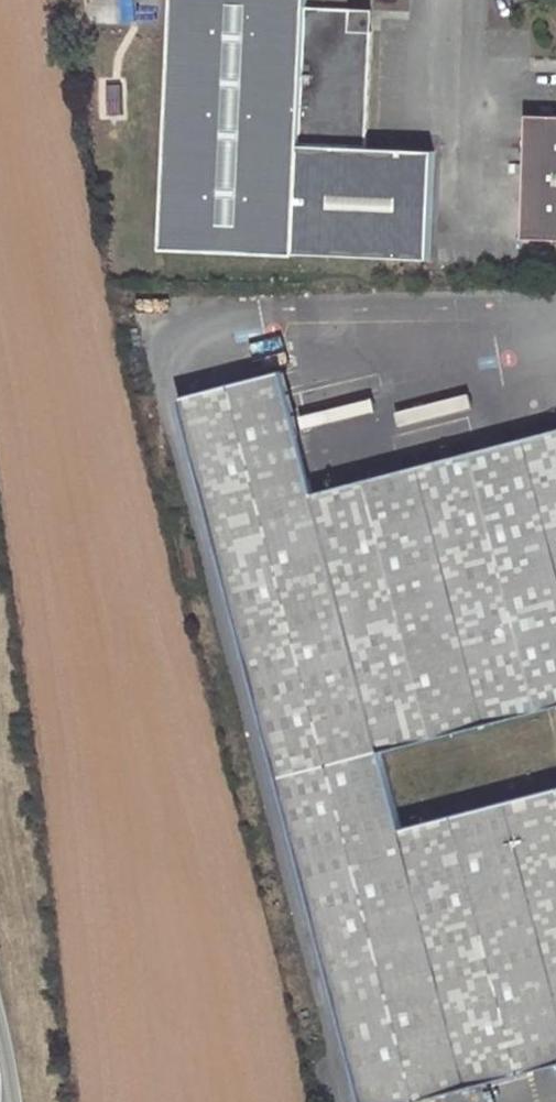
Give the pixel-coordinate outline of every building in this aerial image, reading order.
[(164,253),(299,257),(299,253),(432,257),(435,149),(366,147),(369,29),(349,28),(350,8),(305,6),(305,0),(168,0),(164,253)] [(370,9),(350,8),(349,28),(369,29),(370,9)] [(555,241),(555,117),(521,116),(517,239),(555,241)] [(311,492),(279,370),(178,395),(359,1101),(414,1101),(555,1066),(555,783),(406,823),(387,752),(555,708),(555,430),(311,492)]
